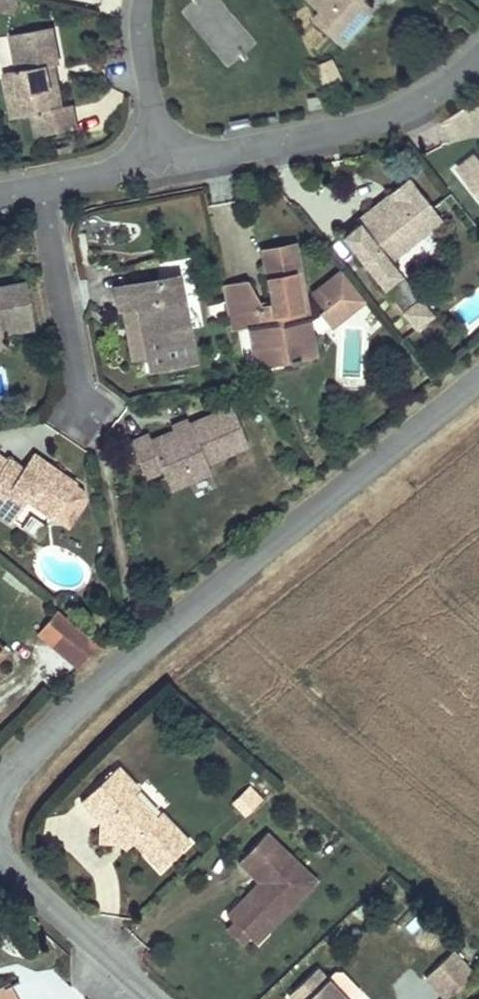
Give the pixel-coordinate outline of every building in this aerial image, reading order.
[(18,0),(0,0),(0,11),(15,15),(18,0)] [(217,0),(195,0),(180,13),(229,68),(256,44),(217,0)] [(323,12),(316,20),(343,44),(375,7),(366,0),(309,0),(323,12)] [(59,64),(52,28),(11,36),(18,71),(6,73),(11,98),(23,96),(27,116),(34,114),(38,137),(77,129),(72,106),(62,108),(58,88),(51,89),(47,67),(54,65),(59,64)] [(341,83),(331,60),(314,68),(325,90),(341,83)] [(58,88),(54,65),(47,67),(51,89),(58,88)] [(27,116),(23,96),(11,98),(15,118),(27,116)] [(323,97),(309,99),(311,109),(324,106),(323,97)] [(251,126),(250,118),(230,122),(232,130),(251,126)] [(73,152),(72,146),(57,149),(58,155),(73,152)] [(477,155),(458,170),(478,197),(478,158),(477,155)] [(394,259),(442,221),(408,179),(388,194),(393,200),(361,226),(359,224),(358,225),(342,238),(384,290),(401,276),(393,266),(394,259)] [(361,226),(393,200),(388,194),(355,221),(358,225),(359,224),(361,226)] [(297,259),(295,245),(261,251),(264,265),(297,259)] [(308,317),(305,298),(302,299),(300,290),(303,289),(297,259),(264,265),(271,304),(272,310),(262,312),(247,282),(222,287),(230,330),(249,327),(254,351),(279,346),(282,363),(290,362),(290,365),(299,363),(299,360),(316,357),(311,330),(307,331),(304,318),(308,317)] [(365,301),(342,271),(319,289),(331,305),(338,299),(350,313),(365,301)] [(194,362),(182,293),(179,277),(115,288),(120,310),(124,310),(138,307),(147,356),(150,370),(194,362)] [(23,284),(0,288),(0,334),(32,328),(23,284)] [(350,313),(338,299),(331,305),(319,289),(313,295),(324,309),(319,313),(331,328),(350,313)] [(416,330),(433,317),(420,299),(402,313),(416,330)] [(147,356),(138,307),(124,310),(133,359),(147,356)] [(282,363),(279,346),(254,351),(257,368),(282,363)] [(207,463),(248,445),(231,407),(189,425),(190,429),(176,436),(175,431),(151,442),(149,436),(131,444),(146,479),(163,471),(166,477),(184,470),(189,482),(211,472),(207,463)] [(190,429),(189,425),(186,420),(172,426),(175,431),(176,436),(190,429)] [(30,474),(41,459),(33,454),(22,469),(30,474)] [(27,500),(53,518),(76,484),(41,459),(30,474),(22,469),(8,459),(6,461),(0,470),(0,515),(11,523),(27,500)] [(189,482),(184,470),(166,477),(171,490),(189,482)] [(68,658),(87,635),(57,610),(38,633),(68,658)] [(79,667),(98,644),(87,635),(68,658),(79,667)] [(117,767),(81,802),(99,820),(121,844),(128,837),(134,842),(161,871),(189,843),(161,813),(155,818),(133,795),(138,790),(117,767)] [(263,799),(250,786),(231,803),(234,806),(247,793),(257,805),(263,799)] [(245,817),(257,805),(247,793),(234,806),(245,817)] [(99,842),(121,844),(99,820),(99,842)] [(266,833),(238,862),(262,885),(265,888),(255,897),(252,895),(229,918),(232,921),(250,938),(255,943),(316,881),(266,833)] [(126,849),(134,842),(128,837),(121,844),(126,849)] [(255,897),(265,888),(262,885),(252,895),(255,897)] [(18,920),(30,930),(38,921),(26,910),(18,920)] [(250,938),(232,921),(225,929),(243,946),(250,938)] [(452,952),(442,962),(451,972),(435,987),(446,998),(448,998),(473,974),(452,952)] [(435,987),(451,972),(442,962),(425,977),(435,987)] [(360,998),(360,990),(342,972),(335,972),(327,979),(316,968),(289,995),(292,998),(358,998),(360,998)] [(10,987),(9,987),(0,991),(0,998),(15,998),(10,987)]
